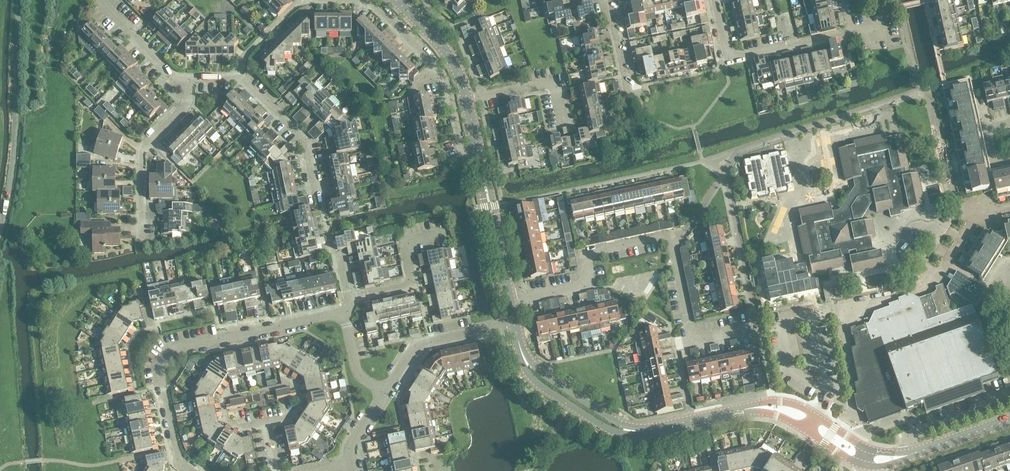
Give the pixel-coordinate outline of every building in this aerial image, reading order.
[(270,8),(278,17),(293,2),(290,0),(286,0),(285,2),(283,0),(277,0),(270,8)] [(445,4),(453,4),(453,11),(459,16),(469,6),(463,0),(445,0),(445,4)] [(543,8),(546,19),(555,17),(554,13),(564,10),(563,5),(571,3),(570,0),(561,0),(552,2),(552,6),(543,8)] [(629,19),(644,15),(641,0),(631,2),(632,6),(626,7),(629,19)] [(644,15),(644,16),(645,16),(654,14),(651,0),(641,0),(644,15)] [(662,0),(651,0),(654,14),(664,11),(662,0)] [(664,11),(675,9),(673,0),(662,0),(664,11)] [(684,0),(673,0),(675,9),(684,7),(685,7),(685,6),(684,0)] [(733,13),(753,9),(751,0),(750,0),(741,2),(740,2),(731,4),(733,13)] [(864,1),(861,2),(860,4),(861,7),(863,8),(865,9),(890,4),(889,0),(884,0),(864,0),(864,1)] [(933,4),(944,51),(964,47),(953,0),(949,0),(933,4)] [(831,2),(810,7),(813,16),(833,11),(831,2)] [(699,15),(700,20),(707,19),(704,3),(700,3),(685,6),(685,7),(684,7),(686,18),(699,15)] [(579,28),(578,23),(586,21),(585,18),(594,16),(592,4),(582,6),(583,10),(574,12),(576,23),(573,24),(574,29),(579,28)] [(158,28),(160,31),(171,20),(175,17),(166,8),(148,26),(154,32),(158,28)] [(733,13),(735,23),(755,18),(753,9),(733,13)] [(565,14),(564,10),(554,13),(555,17),(556,24),(566,22),(567,25),(573,24),(576,23),(574,12),(565,14)] [(810,26),(835,21),(833,11),(813,16),(808,17),(810,26)] [(327,18),(328,18),(328,12),(322,12),(322,18),(315,18),(315,21),(315,31),(315,32),(327,32),(327,18)] [(327,32),(339,32),(339,18),(340,18),(340,12),(334,12),(334,18),(328,18),(327,18),(327,32)] [(352,31),(352,21),(352,12),(340,12),(340,18),(339,18),(339,32),(352,32),(352,31)] [(625,19),(628,35),(635,34),(634,29),(647,26),(645,16),(644,16),(644,15),(629,19),(625,19)] [(304,17),(295,26),(301,33),(301,39),(302,39),(310,39),(310,31),(315,31),(315,21),(312,21),(309,23),(304,17)] [(755,18),(735,23),(738,32),(758,28),(763,26),(761,17),(755,18)] [(355,21),(352,21),(352,31),(358,31),(358,39),(366,39),(366,32),(372,26),(364,18),(358,23),(355,21)] [(471,28),(470,25),(461,29),(465,39),(474,36),(475,39),(484,35),(483,32),(492,28),(488,18),(484,20),(478,22),(480,25),(471,28)] [(166,42),(180,29),(171,20),(160,31),(157,35),(161,39),(162,38),(166,42)] [(811,36),(817,35),(837,30),(835,21),(810,26),(809,26),(811,36)] [(291,30),(287,35),(286,35),(293,41),(293,47),(302,47),(302,39),(301,39),(301,33),(295,26),(291,22),(287,27),(291,30)] [(81,34),(90,43),(100,32),(92,24),(85,30),(81,27),(76,33),(79,36),(81,34)] [(375,41),(381,35),(372,26),(366,32),(366,39),(366,47),(374,47),(375,47),(375,41)] [(477,44),(469,47),(471,52),(488,45),(487,42),(496,38),(492,28),(483,32),(484,35),(475,39),(477,44)] [(740,42),(742,42),(760,38),(758,28),(738,32),(740,42)] [(180,46),(187,39),(189,38),(180,29),(166,42),(165,43),(170,47),(173,43),(178,48),(180,46)] [(282,39),(278,43),(284,49),(284,55),(285,55),(293,55),(293,47),(293,41),(286,35),(287,35),(283,31),(279,35),(282,39)] [(710,31),(703,32),(704,37),(691,39),(693,50),(694,50),(709,47),(713,46),(710,31)] [(100,32),(90,43),(86,47),(94,55),(98,51),(109,41),(100,32)] [(598,32),(588,34),(589,37),(579,39),(582,50),(591,48),(590,45),(608,41),(607,36),(599,37),(598,32)] [(199,47),(199,56),(199,62),(205,62),(205,56),(210,56),(211,47),(218,40),(212,34),(209,34),(209,37),(203,43),(199,47)] [(389,43),(381,35),(375,41),(375,47),(374,47),(374,56),(383,56),(383,55),(383,50),(389,43)] [(471,52),(473,57),(481,54),(482,59),(492,55),(490,52),(500,49),(505,46),(502,36),(496,38),(487,42),(488,45),(471,52)] [(187,39),(180,46),(183,49),(186,49),(186,56),(199,56),(199,47),(203,43),(197,37),(191,43),(187,39)] [(211,47),(210,56),(210,62),(216,62),(216,56),(222,56),(223,47),(227,43),(221,37),(218,40),(211,47)] [(229,56),(235,56),(235,48),(239,43),(233,37),(227,43),(223,47),(222,56),(222,62),(229,62),(229,56)] [(274,47),(270,51),(269,52),(275,58),(276,64),(285,64),(285,55),(284,55),(284,49),(278,43),(274,39),(270,44),(274,47)] [(393,40),(389,43),(383,50),(383,55),(383,56),(383,64),(391,64),(392,64),(392,58),(398,52),(401,48),(393,40)] [(830,52),(826,53),(828,64),(830,69),(844,66),(844,65),(849,64),(847,54),(842,55),(839,40),(828,43),(830,52)] [(98,51),(107,60),(117,49),(109,41),(98,51)] [(591,48),(582,50),(584,61),(593,59),(593,55),(602,53),(601,48),(609,46),(608,41),(590,45),(591,48)] [(117,49),(107,60),(115,68),(126,58),(130,54),(121,46),(117,49)] [(634,63),(638,62),(653,59),(654,58),(651,48),(638,51),(637,46),(631,48),(634,63)] [(694,50),(697,66),(707,64),(706,60),(712,58),(709,47),(694,50)] [(276,72),(276,64),(275,58),(269,52),(270,51),(266,48),(262,52),(265,56),(261,60),(267,66),(267,72),(276,72)] [(485,64),(477,67),(479,72),(496,65),(495,62),(503,59),(500,49),(490,52),(492,55),(482,59),(485,64)] [(694,50),(693,50),(684,52),(688,72),(698,70),(697,66),(694,50)] [(391,77),(400,77),(400,73),(400,67),(406,60),(398,52),(392,58),(392,64),(391,64),(391,77)] [(684,52),(673,54),(678,74),(688,72),(684,52)] [(593,59),(584,61),(586,71),(595,69),(595,66),(613,62),(612,57),(603,58),(602,53),(593,55),(593,59)] [(826,53),(819,55),(817,55),(821,75),(823,81),(832,79),(830,69),(828,64),(826,53)] [(667,76),(678,74),(673,54),(663,56),(667,76)] [(817,55),(807,57),(812,77),(821,75),(817,55)] [(653,59),(656,75),(657,78),(667,76),(663,56),(654,58),(653,59)] [(753,60),(756,74),(751,75),(754,86),(759,84),(758,80),(772,76),(770,66),(766,66),(764,57),(753,60)] [(812,77),(807,57),(798,59),(804,85),(813,83),(812,77)] [(135,66),(126,58),(115,68),(124,77),(131,70),(135,66)] [(496,65),(479,72),(481,77),(488,74),(490,80),(500,76),(499,73),(507,69),(503,59),(495,62),(496,65)] [(656,75),(653,59),(638,62),(640,74),(646,73),(646,77),(656,75)] [(804,85),(798,59),(789,61),(795,87),(804,85)] [(400,81),(409,81),(412,84),(414,83),(414,77),(419,73),(406,60),(400,67),(400,73),(400,77),(400,81)] [(789,61),(787,62),(779,64),(784,83),(785,89),(795,87),(789,61)] [(595,69),(586,71),(588,82),(598,80),(597,77),(607,75),(606,69),(614,67),(613,62),(595,66),(595,69)] [(325,68),(319,63),(316,67),(321,72),(325,68)] [(779,64),(770,66),(772,76),(774,85),(784,83),(779,64)] [(116,84),(125,93),(143,75),(139,70),(135,74),(131,70),(124,77),(116,84)] [(143,75),(125,93),(133,101),(144,91),(151,83),(143,75)] [(1008,98),(1004,82),(1003,76),(993,78),(994,84),(998,103),(1003,102),(1002,99),(1008,98)] [(300,99),(302,102),(309,95),(307,92),(314,85),(306,77),(298,84),(301,87),(294,93),(292,91),(285,98),(293,106),(300,99)] [(966,195),(984,191),(984,193),(995,191),(997,200),(1009,197),(1009,171),(987,176),(972,107),(976,106),(970,80),(945,85),(946,88),(942,88),(954,140),(966,195)] [(599,84),(589,86),(570,90),(573,102),(582,100),(583,103),(592,101),(592,97),(601,95),(599,84)] [(994,84),(983,86),(987,103),(992,102),(993,104),(998,103),(994,84)] [(309,95),(302,102),(306,105),(300,111),(304,115),(317,102),(314,100),(321,93),(314,85),(307,92),(309,95)] [(237,110),(235,108),(248,94),(244,90),(238,96),(234,92),(227,99),(229,102),(223,109),(231,117),(237,110)] [(324,90),(321,93),(314,100),(317,102),(304,115),(307,119),(313,113),(317,117),(324,110),(322,108),(332,98),(324,90)] [(133,101),(142,110),(152,99),(156,96),(152,91),(148,95),(144,91),(133,101)] [(252,98),(248,94),(235,108),(237,110),(231,117),(238,124),(245,118),(243,115),(250,108),(246,104),(252,98)] [(428,95),(413,98),(416,110),(431,106),(428,95)] [(592,101),(583,103),(585,113),(595,111),(594,107),(603,105),(601,95),(592,97),(592,101)] [(315,127),(319,131),(332,118),(329,115),(336,108),(340,105),(339,103),(334,97),(332,98),(322,108),(324,110),(317,117),(321,121),(315,127)] [(93,104),(88,99),(84,103),(89,108),(93,104)] [(150,118),(156,113),(160,117),(169,108),(160,100),(156,104),(152,99),(142,110),(150,118)] [(508,119),(518,117),(517,113),(527,111),(524,100),(514,102),(515,106),(498,109),(499,115),(507,113),(508,119)] [(595,111),(585,113),(587,124),(597,122),(596,118),(606,116),(603,105),(594,107),(595,111)] [(250,108),(243,115),(245,118),(238,124),(246,132),(253,126),(250,123),(263,109),(260,106),(254,112),(250,108)] [(419,122),(433,119),(431,106),(416,110),(418,121),(419,122)] [(109,116),(99,107),(94,111),(104,121),(109,116)] [(329,128),(332,132),(341,130),(341,126),(351,124),(343,117),(344,116),(336,108),(329,115),(332,118),(319,131),(323,134),(329,128)] [(254,140),(261,133),(258,130),(265,123),(261,119),(267,113),(263,109),(250,123),(253,126),(246,132),(254,140)] [(119,114),(115,110),(111,114),(116,118),(119,114)] [(200,130),(206,137),(209,140),(217,132),(207,122),(205,124),(198,117),(194,121),(188,115),(184,119),(197,133),(200,130)] [(589,131),(590,135),(600,133),(599,129),(608,127),(606,116),(596,118),(597,122),(587,124),(589,131)] [(518,117),(508,119),(509,121),(499,123),(501,129),(492,131),(494,136),(512,133),(511,129),(520,127),(518,117)] [(197,133),(184,119),(180,123),(186,129),(182,133),(189,140),(192,138),(199,144),(206,137),(200,130),(197,133)] [(416,135),(436,130),(433,119),(419,122),(418,121),(413,122),(416,135)] [(325,139),(326,144),(344,141),(343,137),(353,135),(351,124),(341,126),(341,130),(332,132),(333,137),(325,139)] [(513,140),(523,138),(520,127),(511,129),(512,133),(494,136),(495,142),(503,140),(504,145),(514,143),(513,140)] [(264,136),(261,133),(254,140),(256,142),(249,149),(257,157),(264,150),(261,148),(275,134),(271,130),(264,136)] [(418,146),(427,144),(438,142),(436,130),(416,135),(418,146)] [(102,131),(98,143),(119,149),(123,138),(102,131)] [(189,140),(182,133),(179,137),(173,131),(169,135),(182,148),(184,145),(191,152),(199,144),(192,138),(189,140)] [(590,135),(589,131),(578,133),(579,136),(570,138),(572,149),(582,147),(581,144),(591,142),(589,135),(590,135)] [(264,150),(257,157),(265,164),(271,158),(269,155),(276,148),(272,144),(278,137),(275,134),(261,148),(264,150)] [(343,137),(344,141),(326,144),(327,150),(336,148),(337,154),(362,148),(359,134),(353,135),(343,137)] [(182,148),(169,135),(165,138),(171,144),(167,148),(174,155),(177,153),(183,160),(191,152),(184,145),(182,148)] [(572,149),(570,138),(561,140),(560,137),(550,139),(553,150),(562,148),(563,156),(573,154),(572,149)] [(516,150),(525,148),(523,138),(513,140),(514,143),(504,145),(505,150),(497,152),(498,158),(516,154),(516,150)] [(826,155),(826,156),(834,191),(835,191),(841,190),(842,196),(842,197),(843,197),(856,194),(858,200),(858,201),(859,201),(864,199),(865,199),(865,200),(866,205),(866,206),(867,206),(873,205),(874,205),(874,206),(876,216),(877,218),(877,219),(883,218),(884,218),(885,224),(886,224),(921,216),(922,216),(921,213),(909,160),(909,159),(908,159),(903,160),(902,160),(902,159),(901,156),(901,154),(901,153),(900,153),(894,155),(894,154),(893,154),(891,142),(891,141),(890,141),(827,155),(826,155)] [(119,149),(98,143),(95,154),(116,160),(119,149)] [(415,159),(430,156),(435,155),(434,149),(429,150),(427,144),(418,146),(413,147),(415,159)] [(280,152),(276,148),(269,155),(271,158),(265,164),(272,172),(281,170),(281,166),(290,164),(283,157),(287,153),(290,149),(286,145),(280,152)] [(527,159),(525,148),(516,150),(516,154),(498,158),(499,163),(507,161),(509,166),(518,164),(518,161),(527,159)] [(787,158),(786,151),(779,153),(779,154),(778,153),(768,155),(769,156),(768,156),(768,155),(761,156),(761,158),(760,157),(750,159),(751,160),(750,160),(750,159),(743,160),(744,167),(746,167),(746,168),(744,168),(746,176),(747,176),(748,176),(746,177),(748,184),(749,183),(749,184),(748,184),(750,192),(751,192),(751,193),(750,193),(751,200),(758,198),(758,197),(759,198),(769,196),(768,195),(769,195),(769,196),(776,195),(776,193),(777,194),(787,192),(786,191),(787,191),(787,192),(794,191),(793,184),(791,184),(791,183),(792,183),(791,175),(789,175),(791,174),(789,167),(788,168),(788,167),(789,167),(787,159),(786,159),(787,158)] [(347,155),(338,157),(338,161),(329,163),(331,174),(341,172),(340,168),(350,166),(347,155)] [(431,162),(430,156),(415,159),(418,171),(438,167),(436,161),(431,162)] [(150,176),(150,188),(172,188),(172,176),(177,171),(167,161),(162,166),(158,166),(158,176),(150,176)] [(283,177),(292,175),(290,164),(281,166),(281,170),(272,172),(272,174),(267,175),(269,184),(284,181),(283,177)] [(341,172),(331,174),(334,185),(343,183),(342,179),(352,177),(350,166),(340,168),(341,172)] [(94,180),(116,180),(116,168),(94,168),(94,180)] [(285,188),(295,185),(292,175),(283,177),(284,181),(269,184),(271,194),(286,191),(285,188)] [(680,181),(671,183),(670,178),(675,201),(691,198),(686,176),(679,178),(680,181)] [(343,183),(334,185),(336,195),(346,193),(345,190),(354,187),(352,177),(342,179),(343,183)] [(663,180),(660,180),(665,203),(675,201),(670,178),(663,179),(663,180)] [(116,180),(94,180),(94,192),(98,192),(116,192),(116,191),(116,180)] [(665,203),(660,180),(656,181),(650,182),(655,206),(665,203)] [(643,184),(640,185),(645,208),(655,206),(650,182),(643,183),(643,184)] [(274,205),(279,204),(288,202),(287,198),(297,196),(295,185),(285,188),(286,191),(271,194),(274,205)] [(645,208),(640,185),(636,185),(630,186),(635,210),(645,208)] [(623,188),(620,189),(625,212),(635,210),(630,186),(623,188)] [(346,193),(336,195),(337,202),(338,201),(338,205),(352,202),(351,199),(356,198),(354,187),(345,190),(346,193)] [(162,199),(162,205),(176,205),(176,198),(172,198),(172,188),(150,188),(150,199),(162,199)] [(625,212),(620,189),(616,190),(616,189),(610,191),(615,214),(625,212)] [(98,192),(98,203),(120,203),(120,191),(116,191),(116,192),(98,192)] [(600,193),(605,216),(615,214),(610,191),(604,192),(600,193)] [(605,216),(600,193),(596,194),(596,193),(590,195),(595,218),(605,216)] [(812,195),(812,196),(813,202),(813,203),(814,203),(816,203),(822,202),(822,201),(823,201),(823,200),(821,194),(821,193),(820,193),(812,195)] [(584,196),(580,197),(585,220),(595,218),(590,195),(584,196)] [(288,202),(279,204),(281,214),(291,212),(290,209),(299,207),(300,210),(309,208),(307,197),(298,199),(297,196),(287,198),(288,202)] [(576,198),(567,200),(568,206),(571,205),(575,223),(585,220),(580,197),(576,198)] [(532,201),(533,204),(516,208),(518,218),(541,213),(538,200),(532,201)] [(338,201),(337,202),(328,203),(330,215),(340,213),(340,216),(354,213),(352,202),(338,205),(338,201)] [(120,203),(98,203),(98,215),(120,215),(120,203)] [(178,205),(176,205),(162,205),(156,205),(156,206),(157,209),(159,212),(160,213),(162,212),(164,214),(164,226),(162,226),(162,234),(173,234),(173,232),(179,232),(179,233),(181,233),(181,232),(186,232),(186,219),(188,219),(188,213),(201,213),(201,205),(178,205)] [(311,219),(315,218),(320,217),(319,212),(310,213),(309,208),(300,210),(300,213),(291,215),(293,226),(303,224),(302,220),(311,218),(311,219)] [(543,223),(541,213),(518,218),(520,228),(538,224),(543,223)] [(293,226),(294,232),(295,237),(305,234),(304,231),(318,228),(315,218),(311,219),(311,218),(302,220),(303,224),(293,226)] [(873,219),(851,224),(855,240),(877,235),(873,219)] [(120,229),(106,229),(106,223),(82,223),(82,234),(94,234),(94,253),(106,253),(106,246),(120,246),(120,229)] [(538,224),(520,228),(523,238),(540,234),(538,224)] [(320,239),(318,228),(304,231),(305,234),(295,237),(297,247),(307,245),(306,242),(320,239)] [(705,242),(724,238),(722,228),(703,232),(705,242)] [(1007,243),(1007,242),(1005,232),(996,234),(990,230),(989,232),(984,230),(961,266),(974,274),(981,278),(998,252),(1001,253),(1007,243)] [(347,244),(356,242),(354,231),(344,233),(345,237),(335,239),(338,250),(347,248),(348,248),(347,244)] [(540,234),(523,238),(525,248),(542,244),(540,234)] [(324,238),(320,239),(306,242),(307,245),(297,247),(298,247),(291,249),(293,260),(316,255),(315,251),(318,251),(317,245),(325,243),(324,238)] [(348,255),(358,253),(359,256),(368,254),(367,251),(377,249),(375,238),(365,240),(366,243),(357,245),(356,242),(347,244),(348,248),(347,248),(348,255)] [(708,252),(726,248),(724,238),(705,242),(708,252)] [(586,247),(585,241),(585,240),(576,242),(577,249),(586,247)] [(542,244),(525,248),(527,258),(544,254),(542,244)] [(710,262),(728,258),(726,248),(708,252),(710,262)] [(350,264),(360,262),(361,267),(370,265),(370,261),(379,259),(377,249),(367,251),(368,254),(359,256),(359,257),(355,258),(355,257),(349,258),(350,264)] [(447,249),(428,253),(418,256),(420,267),(430,265),(430,268),(440,266),(439,262),(449,260),(447,249)] [(853,271),(885,267),(883,251),(851,255),(853,271)] [(549,253),(544,254),(527,258),(529,268),(551,263),(549,253)] [(776,257),(764,260),(773,301),(820,291),(817,279),(809,281),(805,263),(796,265),(794,260),(777,263),(776,257)] [(728,258),(710,262),(712,272),(731,268),(728,258)] [(370,265),(361,267),(363,278),(373,275),(372,272),(381,270),(379,259),(370,261),(370,265)] [(451,271),(449,260),(439,262),(440,266),(430,268),(432,273),(423,275),(424,280),(442,276),(442,273),(451,271)] [(551,263),(529,268),(531,278),(548,275),(548,277),(554,275),(551,263)] [(731,268),(712,272),(714,282),(733,278),(733,279),(738,278),(735,267),(731,268)] [(373,275),(363,278),(365,289),(375,286),(374,283),(384,281),(381,270),(372,272),(373,275)] [(453,281),(451,271),(442,273),(442,276),(424,280),(425,285),(434,284),(435,289),(445,287),(444,283),(453,281)] [(976,307),(987,290),(979,284),(957,271),(953,277),(950,274),(947,278),(951,281),(946,288),(947,289),(947,290),(949,296),(955,294),(973,305),(976,307)] [(248,290),(252,308),(257,307),(255,299),(261,297),(259,288),(255,272),(241,275),(243,281),(244,290),(248,290)] [(324,284),(326,293),(337,291),(335,281),(331,282),(329,273),(318,275),(320,284),(324,284)] [(313,286),(315,296),(326,293),(324,284),(320,284),(318,275),(308,277),(310,287),(313,286)] [(303,288),(305,298),(315,296),(313,286),(310,287),(308,277),(297,279),(299,289),(303,288)] [(733,278),(714,282),(716,292),(735,288),(733,279),(733,278)] [(292,290),(294,300),(305,298),(303,288),(299,289),(297,279),(287,282),(289,291),(292,290)] [(202,280),(191,282),(193,292),(197,291),(201,309),(206,308),(204,300),(210,298),(206,281),(202,282),(202,280)] [(237,292),(239,302),(245,301),(246,309),(252,308),(248,290),(244,290),(243,281),(232,283),(234,293),(237,292)] [(445,287),(435,289),(436,294),(428,296),(429,301),(447,298),(446,294),(456,292),(453,281),(444,283),(445,287)] [(191,282),(181,284),(183,294),(186,293),(188,303),(193,302),(195,310),(201,309),(197,291),(193,292),(191,282)] [(289,291),(287,282),(276,284),(278,293),(282,293),(284,302),(294,300),(292,290),(289,291)] [(234,293),(232,283),(221,286),(223,295),(227,294),(231,312),(236,311),(234,303),(239,302),(237,292),(234,293)] [(150,301),(152,310),(155,320),(166,318),(164,308),(167,307),(165,298),(162,299),(160,289),(159,289),(158,284),(147,286),(150,301)] [(181,284),(170,287),(172,296),(176,295),(179,314),(184,312),(183,304),(188,303),(186,293),(183,294),(181,284)] [(278,293),(276,284),(265,286),(267,296),(271,295),(273,305),(284,302),(282,293),(278,293)] [(937,293),(931,295),(939,317),(952,313),(942,285),(935,287),(937,293)] [(223,295),(221,286),(210,288),(214,306),(218,305),(218,306),(223,305),(225,314),(231,312),(227,294),(223,295)] [(174,315),(179,314),(176,295),(172,296),(170,287),(160,289),(162,299),(165,298),(167,307),(172,306),(174,315)] [(735,288),(716,292),(718,302),(737,298),(735,288)] [(458,303),(456,292),(446,294),(447,298),(429,301),(430,307),(438,305),(439,310),(449,308),(448,305),(458,303)] [(604,296),(610,323),(626,319),(624,308),(618,309),(617,303),(610,305),(608,295),(604,296)] [(927,321),(939,317),(931,295),(919,299),(927,321)] [(422,314),(420,304),(417,305),(414,296),(404,298),(406,307),(409,306),(412,316),(412,320),(423,318),(422,314)] [(600,297),(601,302),(595,303),(596,308),(601,330),(611,328),(610,323),(604,296),(600,297)] [(868,324),(865,325),(871,342),(881,338),(898,387),(906,411),(923,405),(926,413),(984,393),(982,385),(998,379),(972,305),(952,313),(939,317),(927,321),(919,299),(916,300),(910,297),(889,305),(889,307),(874,312),(870,320),(867,318),(865,319),(866,320),(869,321),(868,324)] [(406,307),(404,298),(393,300),(395,309),(399,309),(401,319),(412,316),(409,306),(406,307)] [(737,298),(718,302),(720,313),(739,309),(737,298)] [(393,300),(383,302),(385,312),(388,311),(390,321),(401,319),(399,309),(395,309),(393,300)] [(124,308),(120,314),(134,324),(143,322),(140,307),(139,302),(130,304),(130,307),(124,308)] [(385,312),(383,302),(372,305),(374,314),(377,313),(380,323),(390,321),(388,311),(385,312)] [(449,308),(439,310),(441,316),(432,317),(434,323),(452,319),(451,315),(460,313),(458,303),(448,305),(449,308)] [(698,307),(692,308),(693,312),(695,321),(704,319),(703,314),(699,312),(698,307)] [(544,309),(546,318),(551,342),(552,342),(550,336),(560,334),(556,316),(551,317),(549,308),(544,309)] [(596,308),(586,310),(591,332),(601,330),(596,308)] [(581,334),(591,332),(586,310),(576,312),(580,329),(581,334)] [(576,312),(566,314),(570,331),(580,329),(576,312)] [(129,331),(128,333),(132,336),(135,332),(130,329),(134,324),(120,314),(118,313),(114,319),(111,318),(110,319),(129,331)] [(364,321),(365,325),(367,336),(378,333),(376,324),(380,323),(377,313),(374,314),(367,315),(367,320),(364,321)] [(560,334),(570,331),(566,314),(556,316),(560,334)] [(546,318),(536,320),(540,337),(537,338),(538,344),(551,342),(546,318)] [(124,339),(125,337),(128,333),(129,331),(110,319),(109,321),(111,322),(108,328),(106,327),(124,339)] [(658,339),(658,341),(664,340),(664,335),(658,337),(656,329),(650,330),(649,324),(637,327),(641,343),(658,339)] [(853,335),(856,347),(871,342),(865,325),(854,329),(856,335),(853,335)] [(100,350),(100,351),(119,347),(123,341),(127,343),(130,340),(125,337),(124,339),(106,327),(104,329),(106,330),(102,336),(105,338),(101,343),(103,350),(100,350)] [(863,412),(866,414),(871,417),(877,407),(876,404),(885,401),(886,400),(883,392),(898,387),(881,338),(871,342),(856,347),(851,349),(858,382),(854,384),(859,405),(861,404),(862,408),(864,410),(863,412)] [(660,349),(658,341),(658,339),(641,343),(636,344),(638,354),(660,349)] [(268,347),(273,368),(275,368),(274,366),(281,364),(278,348),(278,345),(279,345),(278,340),(274,341),(275,346),(270,347),(268,347)] [(259,349),(264,368),(270,367),(271,369),(273,368),(268,347),(270,347),(269,341),(265,342),(266,347),(262,348),(259,349)] [(478,341),(474,342),(475,347),(470,348),(468,348),(473,370),(475,369),(474,367),(482,366),(477,346),(479,346),(478,341)] [(257,349),(253,350),(251,350),(255,372),(257,372),(257,369),(264,368),(259,349),(262,348),(260,343),(256,344),(257,349)] [(469,343),(465,344),(466,349),(461,350),(459,350),(463,369),(470,368),(471,370),(473,370),(468,348),(470,348),(469,343)] [(460,344),(456,345),(457,351),(453,352),(450,352),(455,374),(457,373),(457,371),(463,369),(459,350),(461,350),(460,344)] [(253,373),(255,372),(251,350),(253,350),(252,345),(248,346),(249,351),(244,352),(242,352),(246,372),(253,370),(253,373)] [(284,372),(288,375),(291,370),(289,369),(301,351),(299,349),(298,351),(292,348),(290,350),(284,346),(278,348),(281,364),(287,368),(284,372)] [(452,346),(447,347),(448,353),(441,354),(441,356),(442,356),(446,373),(453,372),(453,374),(455,374),(450,352),(453,352),(452,346)] [(99,358),(100,360),(121,355),(122,358),(127,357),(126,352),(121,353),(119,347),(100,351),(101,358),(99,358)] [(237,373),(246,372),(242,352),(244,352),(243,347),(239,348),(240,353),(235,354),(233,354),(237,373)] [(238,379),(237,373),(233,354),(235,354),(234,349),(230,350),(231,355),(224,356),(228,375),(229,377),(232,381),(238,379)] [(669,360),(668,355),(662,357),(660,349),(638,354),(641,364),(645,363),(662,359),(663,361),(669,360)] [(747,352),(750,370),(761,368),(757,350),(747,352)] [(289,369),(291,370),(295,373),(297,374),(308,355),(307,354),(305,356),(300,353),(301,351),(289,369)] [(737,355),(740,372),(750,370),(747,352),(737,355)] [(121,355),(100,360),(100,362),(102,362),(104,368),(123,364),(123,367),(128,365),(128,361),(122,362),(122,358),(121,355)] [(304,379),(321,375),(319,368),(314,365),(315,363),(309,359),(310,357),(308,355),(297,374),(295,373),(292,377),(294,378),(296,380),(299,375),(304,379)] [(737,355),(727,357),(730,374),(740,372),(737,355)] [(206,369),(205,371),(223,383),(222,385),(226,387),(229,384),(224,381),(228,375),(224,356),(224,359),(218,360),(214,366),(212,364),(208,370),(206,369)] [(424,370),(443,382),(444,380),(442,379),(446,373),(442,356),(441,356),(432,363),(429,362),(425,368),(424,370)] [(730,374),(727,357),(717,359),(720,376),(722,382),(732,380),(730,374)] [(662,359),(645,363),(647,373),(664,369),(663,361),(662,359)] [(707,361),(710,378),(720,376),(717,359),(707,361)] [(710,378),(707,361),(697,363),(701,380),(710,378)] [(701,380),(697,363),(686,365),(690,383),(701,380)] [(103,376),(103,378),(125,373),(125,375),(130,374),(129,370),(124,371),(123,367),(123,364),(104,368),(105,375),(103,376)] [(421,365),(419,369),(423,372),(420,376),(419,378),(436,388),(440,383),(442,384),(443,382),(424,370),(425,368),(421,365)] [(664,369),(647,373),(649,383),(666,379),(667,381),(673,380),(672,376),(666,377),(664,369)] [(201,377),(200,379),(218,390),(220,388),(222,385),(223,383),(205,371),(204,371),(207,372),(203,378),(201,377)] [(106,379),(108,386),(127,382),(127,384),(132,383),(131,379),(126,380),(125,375),(125,373),(103,378),(104,380),(106,379)] [(416,373),(414,377),(418,380),(414,385),(433,397),(434,395),(432,394),(436,388),(419,378),(420,376),(416,373)] [(321,375),(304,379),(306,386),(306,388),(325,384),(324,377),(326,376),(326,374),(321,375)] [(194,402),(194,403),(213,399),(214,398),(217,392),(221,395),(224,391),(220,388),(218,390),(200,379),(199,380),(201,382),(197,388),(199,389),(195,395),(197,401),(194,402)] [(666,379),(649,383),(651,393),(669,389),(667,381),(666,379)] [(134,392),(133,387),(128,388),(127,384),(127,382),(108,386),(109,393),(107,393),(107,395),(110,395),(129,391),(129,393),(134,392)] [(301,387),(302,391),(306,390),(307,395),(308,397),(330,392),(329,390),(327,390),(325,384),(306,388),(306,386),(301,387)] [(411,394),(410,401),(409,407),(426,404),(430,398),(432,399),(433,397),(414,385),(409,393),(411,394)] [(651,393),(654,403),(671,399),(671,401),(677,399),(676,395),(670,396),(669,389),(651,393)] [(302,396),(303,400),(308,399),(310,405),(329,401),(328,398),(328,395),(330,394),(330,392),(308,397),(307,395),(302,396)] [(142,395),(123,400),(124,407),(122,407),(122,409),(144,405),(144,407),(149,406),(148,402),(144,403),(142,395)] [(215,405),(213,399),(194,403),(196,409),(193,410),(194,412),(215,407),(216,409),(221,408),(220,404),(215,405)] [(673,409),(671,401),(671,399),(654,403),(656,413),(673,409)] [(329,401),(310,405),(306,412),(302,409),(299,412),(304,415),(305,413),(323,425),(324,424),(322,422),(327,416),(324,414),(328,409),(327,402),(329,402),(329,401)] [(409,416),(430,412),(430,410),(427,410),(426,404),(409,407),(407,407),(406,405),(401,407),(402,411),(407,410),(408,414),(409,416)] [(125,411),(127,418),(146,414),(146,416),(151,415),(150,410),(145,412),(144,407),(144,405),(122,409),(123,411),(125,411)] [(924,414),(927,424),(954,415),(951,406),(924,414)] [(195,418),(196,421),(217,416),(217,414),(216,409),(215,407),(194,412),(196,412),(197,418),(195,418)] [(403,415),(404,418),(404,420),(409,419),(410,425),(430,421),(428,414),(431,414),(430,412),(409,416),(408,414),(403,415)] [(217,414),(217,416),(196,421),(196,423),(198,422),(200,429),(203,429),(202,428),(219,425),(218,418),(223,417),(222,413),(217,414)] [(304,415),(301,419),(300,421),(319,433),(320,431),(318,430),(321,424),(323,426),(323,425),(305,413),(304,415)] [(126,425),(126,427),(148,422),(148,424),(153,423),(152,419),(147,420),(146,416),(146,414),(127,418),(128,424),(126,425)] [(299,445),(305,444),(309,438),(311,440),(315,433),(318,435),(319,433),(300,421),(301,419),(297,416),(294,420),(299,423),(295,429),(299,448),(299,445)] [(430,421),(410,425),(412,434),(434,429),(434,427),(431,428),(430,421)] [(129,429),(130,435),(150,431),(150,433),(155,432),(154,428),(149,429),(148,424),(148,422),(126,427),(127,429),(129,429)] [(213,447),(215,448),(227,430),(228,431),(231,427),(228,424),(225,429),(219,425),(202,428),(203,429),(204,435),(209,439),(208,441),(214,445),(213,447)] [(286,431),(290,452),(293,452),(292,449),(299,448),(295,429),(288,430),(287,425),(283,426),(284,431),(286,431)] [(233,454),(239,458),(245,456),(246,459),(242,440),(236,436),(239,432),(235,429),(232,434),(234,435),(222,453),(224,455),(225,452),(232,457),(233,454)] [(412,434),(414,443),(434,439),(432,432),(435,431),(434,429),(412,434)] [(220,452),(222,453),(234,435),(232,434),(228,431),(227,430),(215,448),(215,449),(216,446),(222,450),(220,452)] [(129,443),(130,445),(151,440),(152,442),(157,441),(156,437),(151,438),(150,433),(150,431),(130,435),(132,442),(129,443)] [(242,440),(246,459),(253,457),(254,460),(256,460),(252,438),(253,438),(252,432),(248,433),(249,438),(242,440)] [(386,439),(388,448),(407,444),(405,435),(386,439)] [(434,439),(414,443),(416,452),(431,449),(432,454),(437,453),(436,448),(435,448),(438,447),(437,445),(435,446),(434,439)] [(151,440),(130,445),(130,447),(133,446),(134,453),(153,449),(154,451),(159,450),(158,446),(153,447),(152,442),(151,440)] [(388,448),(390,457),(409,453),(407,444),(388,448)] [(1000,448),(998,444),(992,446),(992,447),(988,448),(990,452),(996,470),(1006,466),(1000,448)] [(1000,448),(1006,466),(1009,464),(1009,445),(1000,448)] [(749,470),(756,469),(752,449),(745,451),(745,448),(742,449),(747,470),(749,470)] [(734,453),(738,470),(745,470),(750,470),(749,470),(747,470),(742,449),(741,449),(741,452),(734,453)] [(776,455),(774,454),(773,456),(767,452),(765,454),(759,451),(753,452),(752,449),(756,469),(760,470),(766,470),(776,455)] [(725,453),(729,470),(738,470),(734,453),(728,455),(727,452),(725,453)] [(990,452),(980,455),(979,456),(985,470),(984,470),(991,470),(996,470),(990,452)] [(390,457),(391,466),(411,462),(409,453),(390,457)] [(725,453),(723,453),(724,455),(716,457),(719,470),(729,470),(725,453)] [(776,455),(766,470),(787,470),(791,465),(792,463),(777,453),(776,455)] [(968,457),(973,470),(984,470),(985,470),(979,456),(980,455),(979,453),(968,457)] [(148,467),(154,470),(164,470),(165,464),(168,464),(166,454),(146,458),(144,459),(144,461),(147,461),(148,467)] [(968,457),(958,460),(962,470),(973,470),(968,457)] [(813,464),(808,460),(805,465),(810,469),(813,464)] [(948,464),(950,470),(962,470),(958,460),(948,464)] [(393,470),(411,470),(413,470),(418,470),(417,467),(412,468),(411,462),(391,466),(393,470)]
